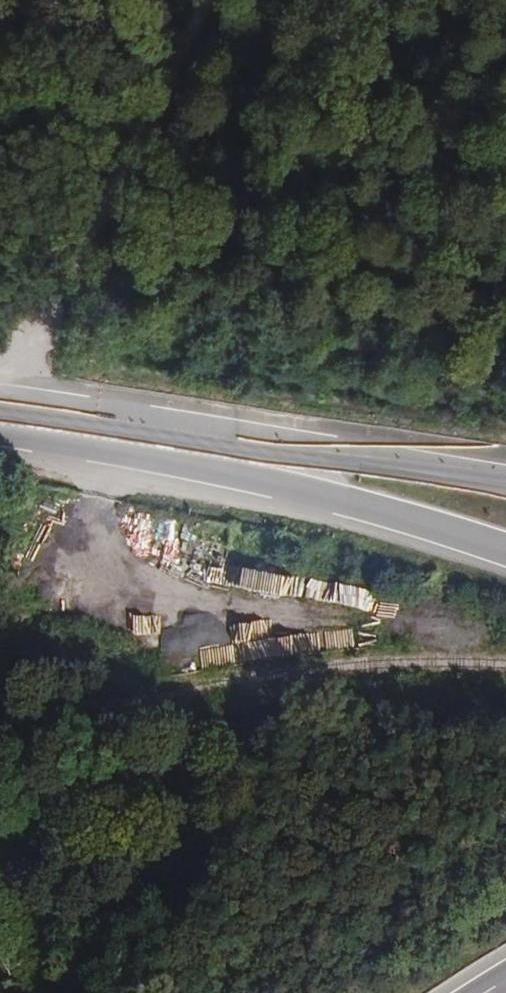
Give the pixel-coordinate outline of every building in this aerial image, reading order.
[(320,577),(315,597),(373,613),(379,593),(320,577)]
